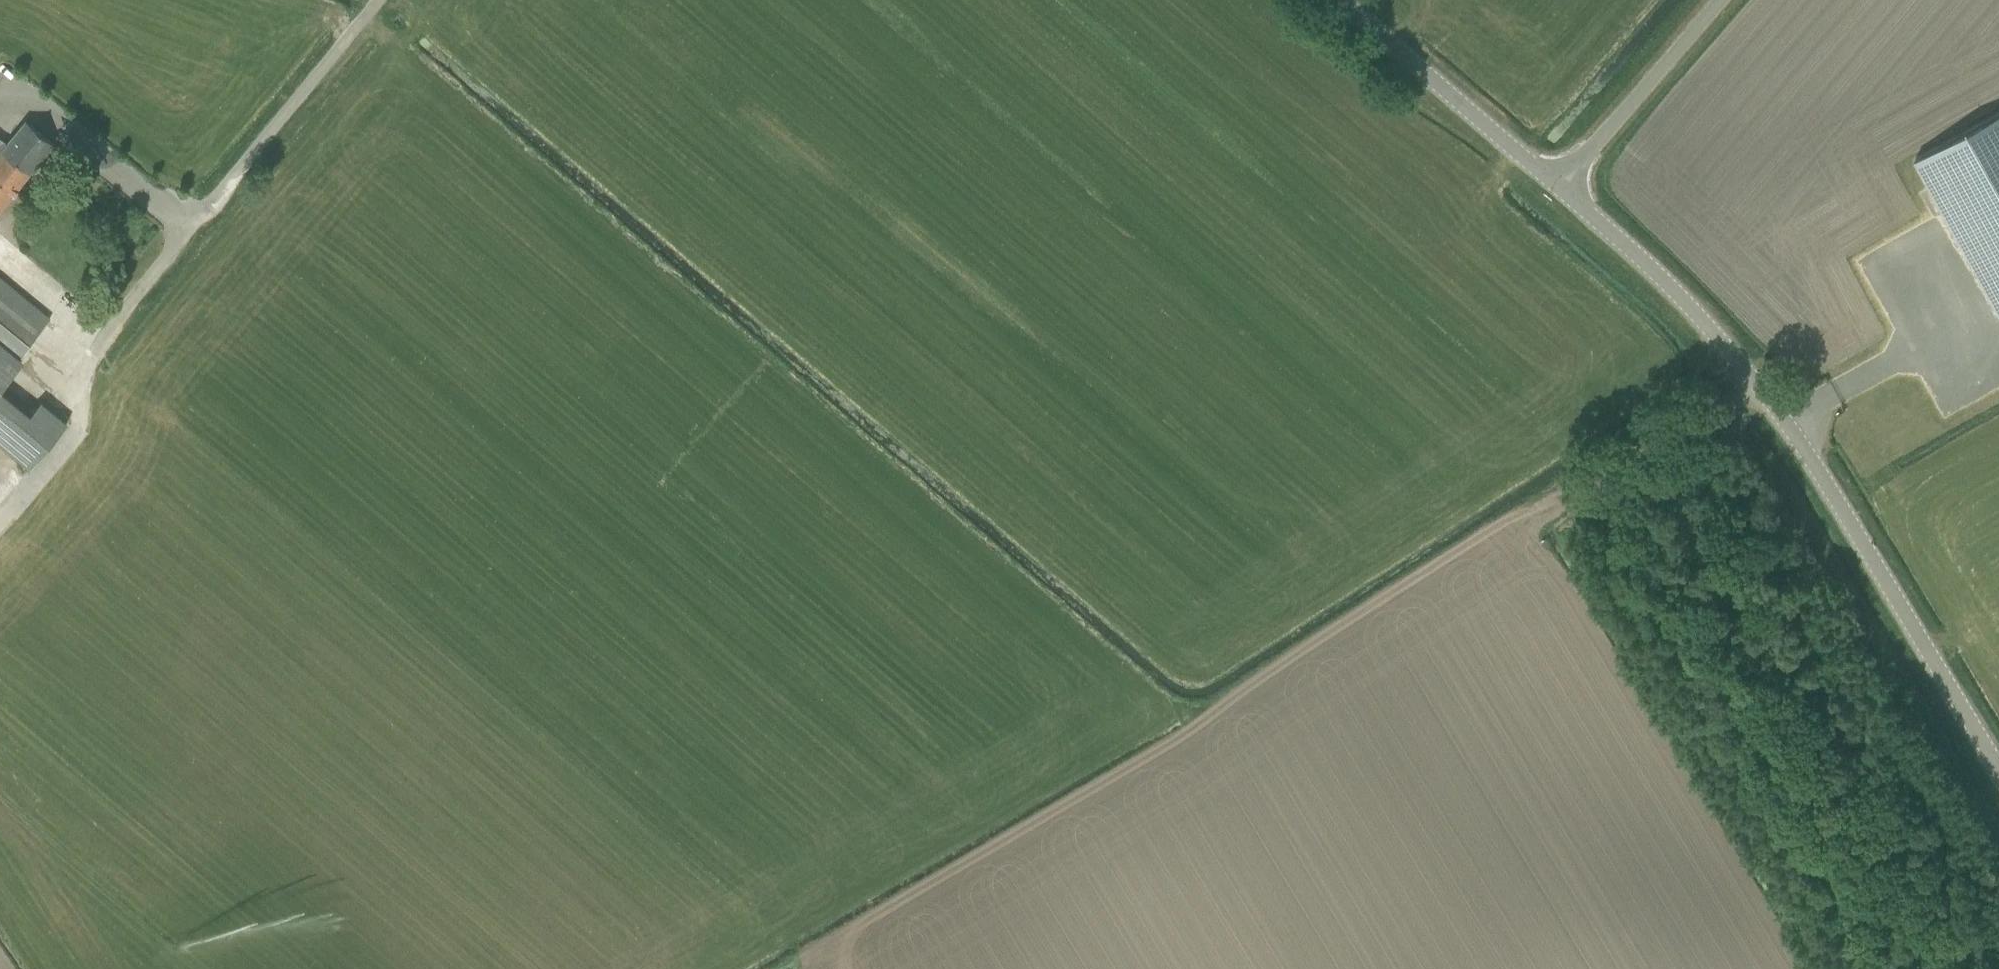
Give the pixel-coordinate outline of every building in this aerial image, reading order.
[(1915,160),(1998,311),(1998,113),(1915,160)] [(53,143),(37,130),(25,120),(6,143),(0,138),(0,208),(53,143)] [(23,360),(18,355),(49,318),(0,278),(0,388),(23,360)] [(29,469),(67,422),(41,401),(30,414),(0,390),(0,445),(29,469)]
